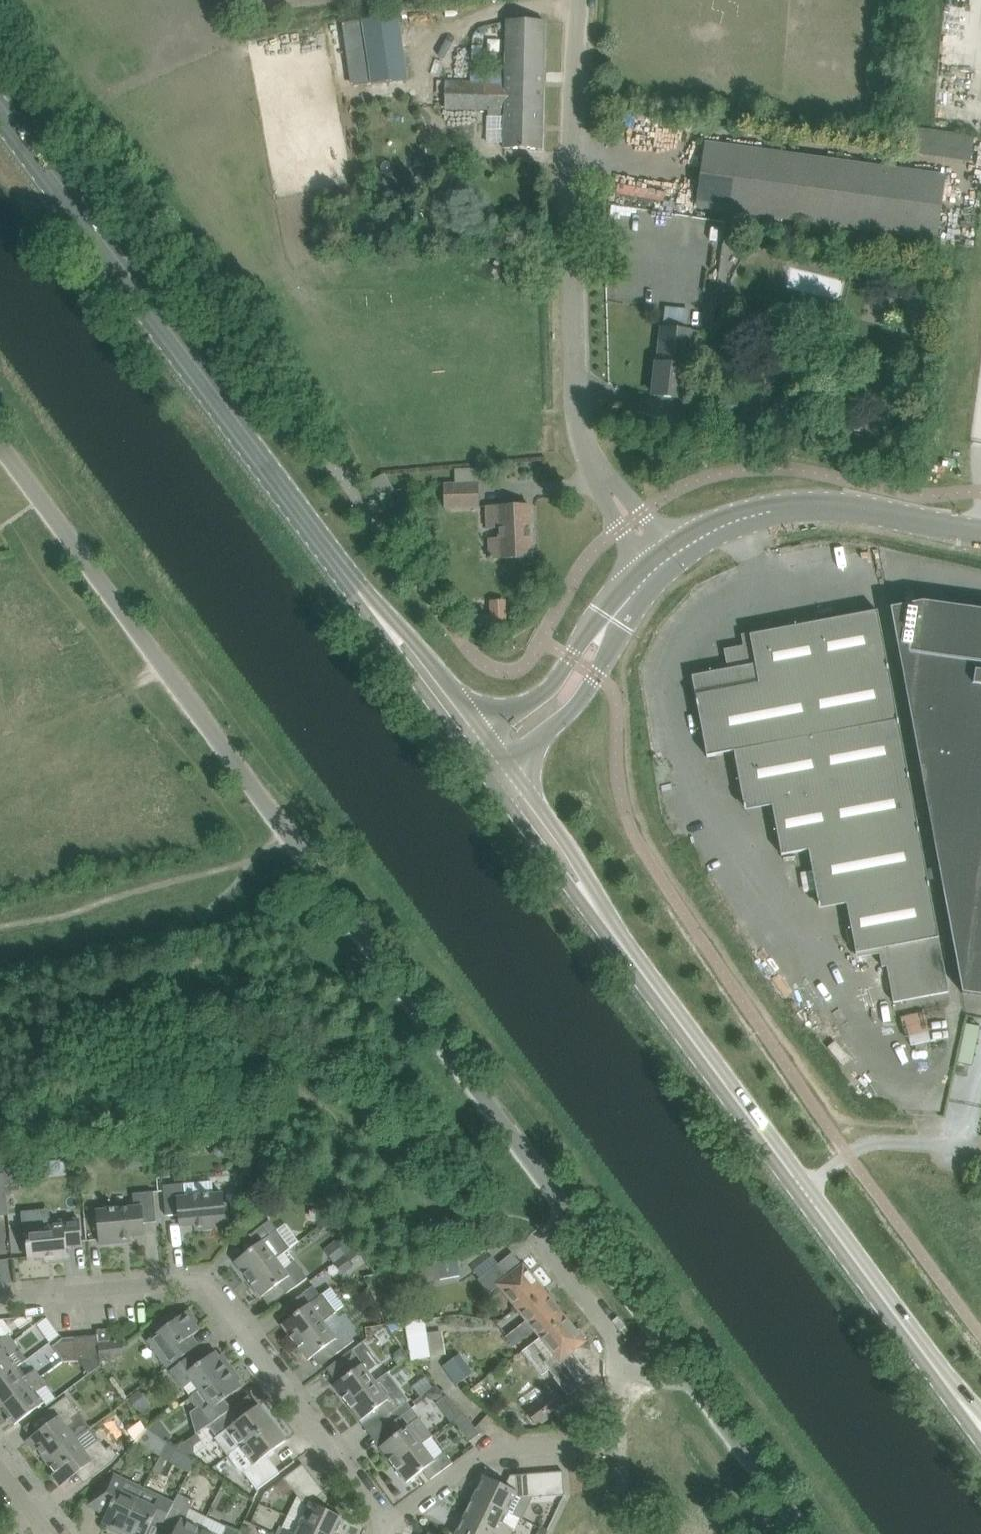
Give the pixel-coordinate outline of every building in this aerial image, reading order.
[(401,15),(343,24),(352,85),(371,83),(371,84),(409,79),(401,15)] [(462,73),(462,80),(444,79),(444,107),(488,108),(487,142),(503,142),(503,147),(541,147),(544,20),(505,19),(504,72),(470,72),(470,73),(462,73)] [(472,45),(472,60),(483,60),(484,45),(472,45)] [(919,154),(977,157),(978,132),(921,129),(919,154)] [(945,177),(706,144),(698,205),(937,238),(945,177)] [(689,331),(683,330),(663,328),(659,363),(658,363),(655,395),(682,398),(684,384),(696,385),(702,332),(689,331)] [(455,469),(455,484),(445,484),(446,508),(479,507),(477,469),(455,469)] [(489,538),(490,559),(532,557),(530,505),(487,506),(488,529),(500,528),(500,538),(489,538)] [(980,994),(980,609),(924,601),(891,607),(963,992),(980,994)] [(479,616),(479,629),(506,628),(505,602),(491,603),(492,616),(479,616)] [(884,948),(894,1002),(950,992),(878,610),(750,634),(752,644),(725,649),(728,669),(692,675),(707,757),(735,752),(745,806),(772,800),(782,855),(809,850),(819,904),(846,899),(856,953),(884,948)] [(910,1040),(932,1036),(927,1011),(906,1015),(910,1040)] [(965,1022),(963,1060),(977,1061),(979,1023),(965,1022)] [(3,1162),(6,1191),(20,1190),(18,1161),(3,1162)] [(212,1181),(184,1183),(163,1185),(164,1196),(166,1215),(179,1214),(180,1226),(207,1224),(207,1229),(226,1227),(224,1207),(223,1193),(213,1194),(212,1181)] [(157,1222),(154,1202),(154,1191),(133,1193),(134,1206),(97,1210),(100,1244),(119,1243),(118,1237),(145,1235),(144,1223),(157,1222)] [(252,1212),(242,1225),(247,1231),(260,1222),(252,1212)] [(26,1229),(26,1233),(23,1233),(24,1243),(27,1242),(29,1259),(53,1256),(54,1260),(67,1258),(66,1246),(82,1245),(80,1225),(79,1219),(51,1221),(51,1226),(26,1229)] [(248,1279),(287,1250),(291,1247),(271,1220),(245,1239),(252,1249),(235,1262),(248,1279)] [(345,1253),(338,1243),(336,1241),(325,1249),(335,1263),(346,1254),(345,1253)] [(287,1250),(248,1279),(261,1297),(279,1284),(286,1294),(308,1278),(287,1250)] [(408,1271),(411,1284),(459,1276),(456,1258),(418,1265),(419,1269),(408,1271)] [(500,1284),(519,1308),(544,1289),(523,1263),(509,1275),(498,1262),(478,1278),(489,1292),(500,1284)] [(281,1324),(295,1342),(323,1321),(324,1321),(336,1312),(323,1294),(321,1295),(313,1285),(291,1301),(299,1311),(281,1324)] [(535,1327),(541,1336),(566,1317),(544,1289),(519,1308),(528,1319),(507,1335),(514,1344),(535,1327)] [(158,1332),(148,1339),(159,1354),(168,1367),(188,1352),(199,1344),(192,1335),(199,1330),(195,1325),(198,1323),(188,1310),(173,1321),(172,1322),(167,1315),(153,1325),(158,1332)] [(587,1342),(566,1317),(541,1336),(542,1337),(532,1345),(566,1387),(586,1371),(572,1354),(587,1342)] [(47,1318),(39,1325),(47,1337),(56,1330),(47,1318)] [(323,1321),(295,1342),(308,1360),(325,1347),(333,1357),(355,1340),(347,1331),(338,1338),(324,1321),(323,1321)] [(98,1335),(98,1342),(110,1340),(109,1329),(97,1330),(97,1335),(98,1335)] [(408,1336),(412,1360),(445,1355),(442,1332),(427,1334),(427,1333),(408,1336)] [(14,1342),(8,1334),(0,1340),(0,1352),(14,1342)] [(88,1355),(76,1356),(68,1356),(63,1360),(65,1362),(87,1361),(95,1371),(101,1366),(101,1361),(100,1361),(98,1342),(98,1335),(97,1335),(86,1336),(88,1355)] [(74,1337),(76,1356),(88,1355),(86,1336),(74,1337)] [(53,1346),(63,1360),(68,1356),(76,1356),(74,1337),(63,1338),(53,1346)] [(100,1361),(101,1361),(123,1359),(122,1341),(110,1342),(110,1340),(98,1342),(100,1361)] [(334,1385),(347,1403),(377,1381),(369,1371),(379,1363),(363,1341),(341,1358),(351,1372),(334,1385)] [(14,1342),(0,1352),(0,1380),(18,1367),(10,1357),(20,1349),(14,1342)] [(396,1353),(395,1360),(399,1366),(409,1359),(401,1349),(396,1353)] [(183,1389),(189,1398),(231,1367),(221,1354),(218,1356),(215,1352),(197,1365),(190,1356),(170,1371),(183,1389)] [(0,1380),(0,1405),(1,1406),(40,1377),(35,1369),(25,1376),(18,1367),(0,1380)] [(231,1367),(189,1398),(209,1425),(230,1410),(223,1400),(241,1387),(238,1382),(241,1380),(231,1367)] [(40,1377),(1,1406),(15,1425),(44,1402),(37,1392),(46,1385),(40,1377)] [(377,1381),(347,1403),(361,1421),(378,1408),(388,1421),(410,1405),(400,1392),(390,1399),(377,1381)] [(437,1386),(427,1393),(432,1399),(439,1401),(445,1396),(437,1386)] [(139,1391),(128,1399),(140,1415),(151,1406),(139,1391)] [(536,1423),(564,1402),(555,1391),(528,1412),(536,1423)] [(38,1449),(47,1461),(91,1428),(67,1396),(45,1412),(53,1422),(27,1441),(35,1451),(38,1449)] [(229,1456),(240,1447),(273,1423),(259,1405),(240,1419),(232,1408),(230,1410),(209,1425),(210,1425),(209,1425),(217,1436),(215,1438),(229,1456)] [(380,1447),(393,1464),(432,1435),(410,1405),(388,1421),(397,1434),(380,1447)] [(453,1420),(458,1426),(470,1442),(480,1434),(464,1412),(453,1420)] [(240,1447),(254,1465),(246,1471),(259,1488),(282,1471),(269,1453),(286,1441),(273,1423),(240,1447)] [(138,1441),(160,1457),(161,1457),(168,1443),(148,1429),(138,1441)] [(81,1435),(47,1461),(55,1472),(52,1475),(60,1485),(85,1467),(93,1477),(112,1463),(119,1456),(111,1446),(97,1457),(81,1435)] [(195,1456),(195,1446),(203,1441),(198,1435),(177,1450),(191,1459),(195,1456)] [(432,1435),(393,1464),(407,1482),(424,1469),(431,1479),(453,1463),(445,1452),(443,1454),(431,1437),(433,1436),(432,1435)] [(175,1448),(168,1443),(161,1457),(160,1457),(155,1469),(159,1471),(166,1457),(169,1459),(175,1448)] [(122,1461),(116,1467),(124,1471),(128,1464),(122,1461)] [(284,1478),(291,1488),(310,1473),(303,1464),(287,1476),(284,1478)] [(551,1472),(553,1496),(565,1495),(563,1471),(551,1472)] [(540,1473),(541,1497),(553,1496),(551,1472),(540,1473)] [(107,1527),(122,1533),(138,1500),(145,1487),(116,1473),(88,1505),(107,1514),(103,1521),(108,1524),(107,1527)] [(310,1473),(291,1488),(298,1497),(317,1482),(310,1473)] [(528,1474),(529,1498),(541,1497),(540,1473),(528,1474)] [(484,1476),(475,1496),(508,1512),(516,1496),(520,1498),(529,1498),(528,1474),(510,1475),(505,1485),(484,1476)] [(284,1478),(275,1485),(282,1495),(291,1488),(284,1478)] [(301,1522),(325,1533),(336,1533),(344,1518),(324,1508),(329,1498),(317,1482),(298,1497),(303,1504),(309,1506),(301,1522)] [(122,1533),(146,1533),(153,1520),(163,1525),(174,1502),(145,1487),(138,1500),(122,1533)] [(178,1494),(174,1502),(163,1525),(161,1528),(173,1533),(199,1533),(203,1525),(187,1516),(194,1502),(178,1494)] [(503,1533),(511,1533),(514,1528),(503,1523),(508,1512),(475,1496),(465,1516),(503,1533)] [(465,1516),(456,1533),(503,1533),(465,1516)] [(301,1522),(296,1533),(285,1528),(282,1533),(325,1533),(301,1522)] [(199,1533),(224,1533),(203,1525),(199,1533)] [(238,1533),(248,1533),(250,1529),(243,1525),(239,1532),(238,1533)]
